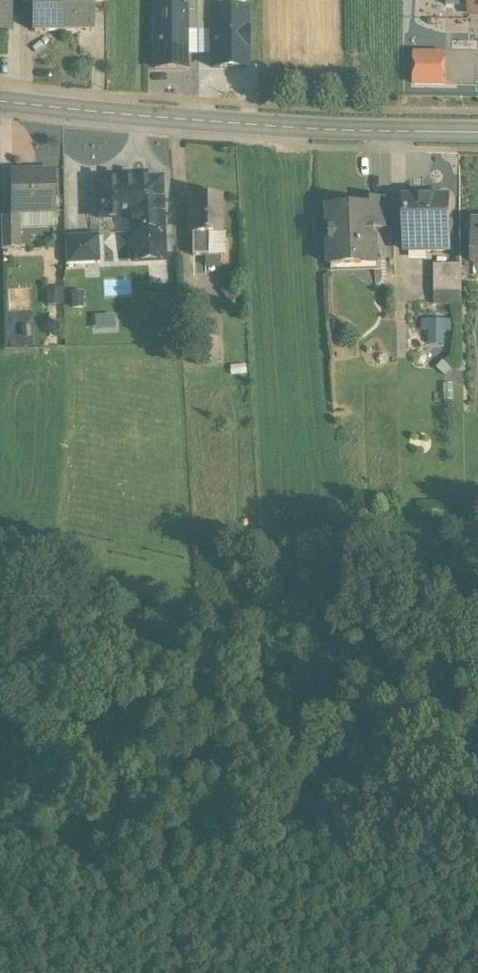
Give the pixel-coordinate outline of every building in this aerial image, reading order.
[(9,22),(9,0),(0,0),(0,22),(9,22)] [(33,25),(63,25),(63,0),(33,0),(33,25)] [(63,25),(92,25),(92,0),(63,0),(63,25)] [(199,0),(185,0),(185,1),(186,1),(187,24),(199,23),(199,0)] [(199,23),(213,23),(213,2),(219,2),(219,0),(199,0),(199,23)] [(185,1),(155,1),(155,61),(187,61),(187,24),(186,1),(185,1)] [(247,2),(213,2),(214,60),(248,60),(247,2)] [(413,46),(412,75),(441,75),(442,46),(413,46)] [(53,165),(13,166),(13,204),(54,203),(53,165)] [(161,172),(97,176),(98,211),(132,209),(134,253),(164,252),(161,172)] [(445,190),(402,190),(402,242),(445,242),(445,190)] [(221,191),(192,191),(192,226),(193,226),(193,248),(210,248),(210,226),(221,226),(221,191)] [(390,191),(368,191),(368,201),(368,220),(371,220),(391,219),(390,191)] [(368,201),(326,202),(328,256),(358,256),(358,252),(372,251),(371,220),(368,220),(368,201)] [(21,210),(2,210),(3,242),(22,242),(21,210)] [(469,213),(469,246),(477,246),(477,213),(469,213)] [(100,226),(66,228),(68,256),(101,255),(100,226)] [(459,255),(431,255),(431,284),(459,283),(459,255)] [(230,275),(221,283),(232,295),(241,286),(230,275)] [(446,310),(415,310),(414,321),(432,327),(446,321),(446,310)] [(197,354),(219,352),(217,328),(196,329),(197,354)]
